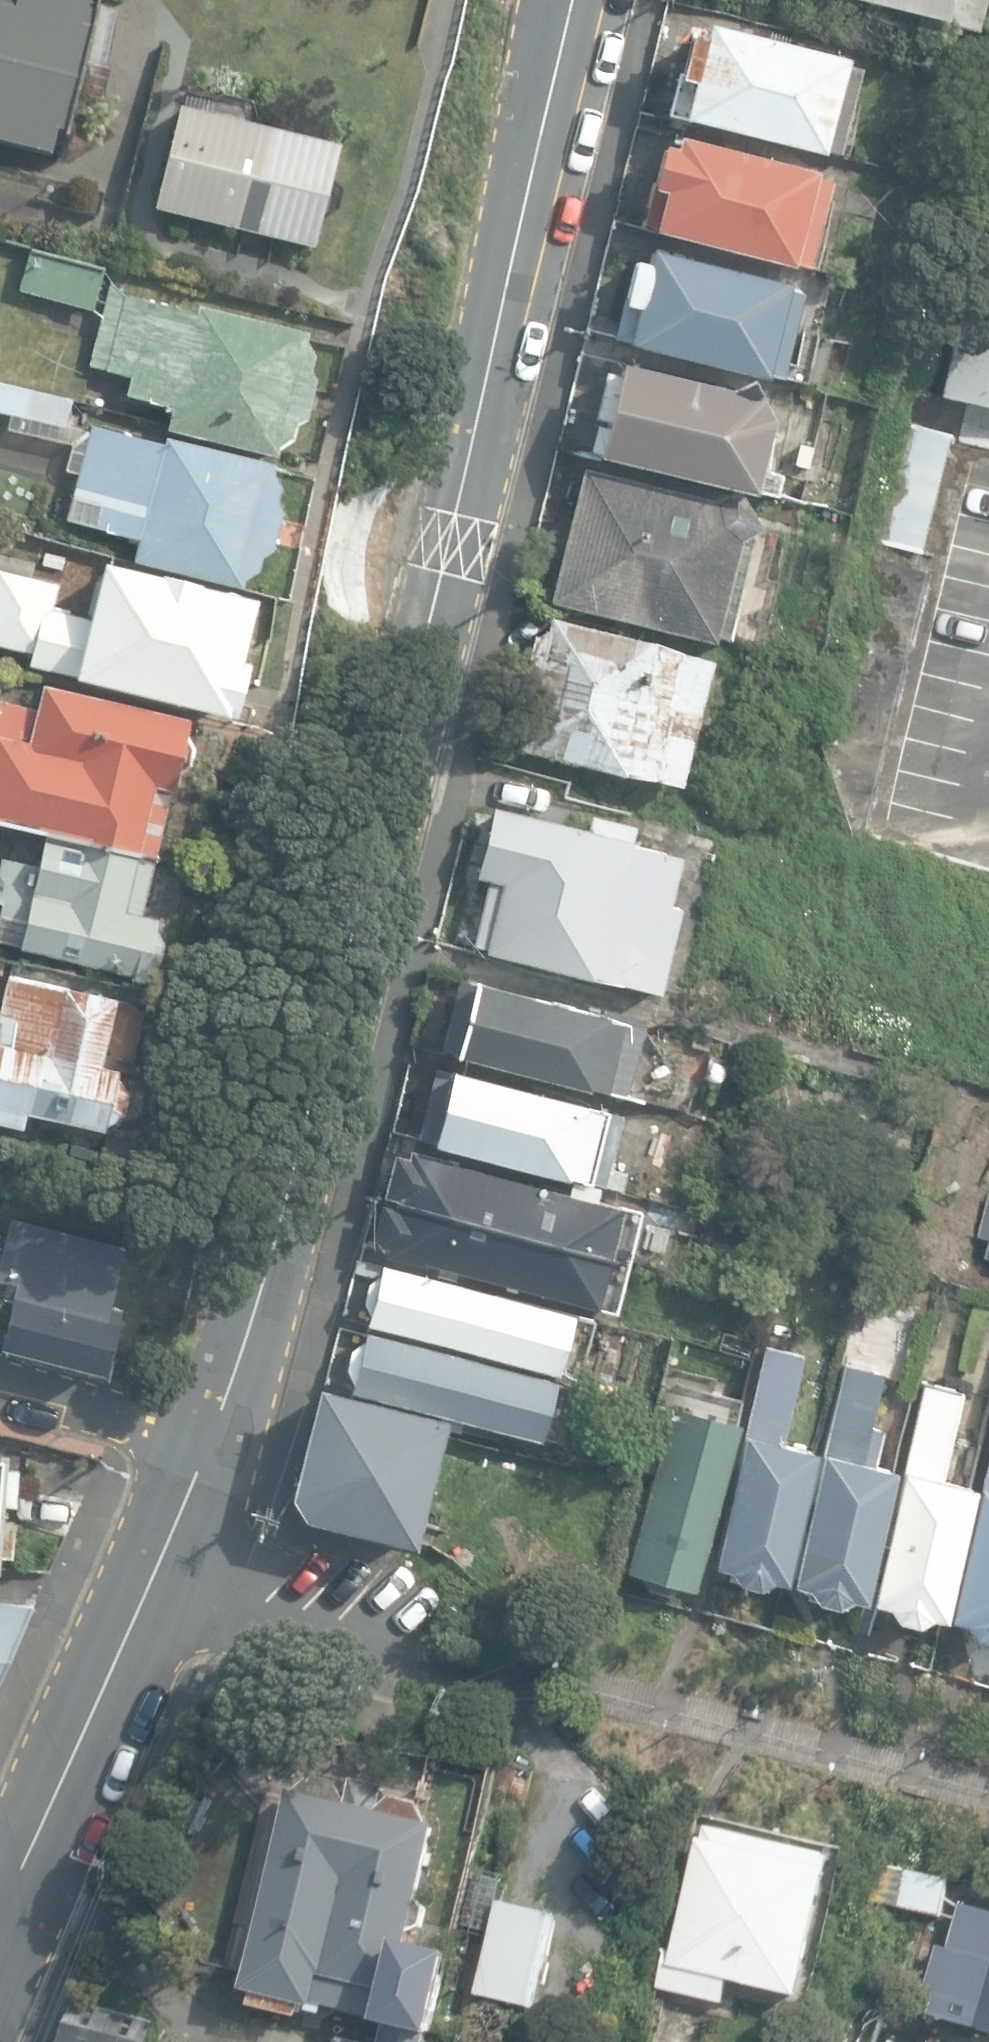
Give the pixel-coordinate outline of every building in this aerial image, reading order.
[(59,152),(97,0),(0,0),(0,138),(59,152)] [(959,20),(964,0),(890,0),(959,20)] [(858,56),(687,18),(665,111),(837,150),(858,56)] [(205,109),(179,102),(154,206),(313,245),(338,142),(248,120),(245,108),(217,101),(205,109)] [(820,166),(665,130),(643,225),(799,261),(820,166)] [(924,398),(988,410),(988,138),(924,398)] [(796,286),(641,247),(617,341),(772,380),(796,286)] [(89,310),(99,269),(27,250),(16,292),(89,310)] [(306,331),(109,287),(88,366),(132,374),(127,394),(173,407),(169,429),(275,455),(278,445),(289,440),(293,426),(306,419),(316,375),(309,366),(313,353),(304,343),(306,331)] [(725,386),(617,358),(595,450),(748,493),(768,423),(745,378),(725,386)] [(69,400),(0,384),(0,412),(63,426),(69,400)] [(945,434),(882,418),(854,537),(915,560),(945,434)] [(271,463),(89,423),(62,519),(139,539),(135,562),(241,587),(243,577),(255,573),(259,559),(271,552),(282,507),(275,498),(279,485),(270,476),(271,463)] [(717,501),(580,466),(550,604),(715,644),(740,534),(758,524),(736,490),(717,501)] [(260,596),(100,555),(85,613),(54,605),(59,587),(0,572),(0,658),(228,717),(260,596)] [(703,653),(546,614),(513,749),(670,787),(703,653)] [(187,719),(43,685),(38,707),(0,698),(0,815),(141,848),(156,784),(174,788),(177,773),(190,767),(196,752),(184,731),(187,719)] [(677,854),(491,809),(474,879),(503,886),(489,947),(645,985),(677,854)] [(153,862),(51,838),(45,866),(7,858),(0,890),(0,948),(147,981),(148,973),(164,964),(167,938),(157,930),(159,918),(143,917),(153,862)] [(117,998),(10,976),(0,1014),(0,1107),(106,1129),(107,1122),(123,1113),(126,1086),(116,1079),(118,1067),(101,1064),(117,998)] [(648,1027),(467,981),(447,1058),(629,1104),(648,1027)] [(630,1118),(449,1071),(429,1148),(610,1195),(630,1118)] [(635,1208),(393,1147),(368,1250),(609,1310),(635,1208)] [(988,1192),(978,1235),(988,1238),(984,1256),(988,1257),(988,1192)] [(12,1214),(0,1257),(0,1282),(16,1287),(0,1346),(109,1375),(143,1249),(12,1214)] [(366,1324),(555,1372),(570,1311),(381,1263),(378,1276),(366,1283),(360,1308),(369,1315),(366,1324)] [(352,1381),(350,1391),(537,1438),(553,1379),(365,1330),(361,1342),(350,1348),(344,1368),(352,1381)] [(781,1582),(814,1450),(805,1448),(806,1443),(795,1440),(793,1445),(782,1442),(803,1354),(764,1346),(744,1434),(740,1433),(711,1566),(726,1570),(736,1582),(756,1586),(768,1579),(781,1582)] [(860,1601),(889,1468),(874,1464),(882,1429),(870,1425),(882,1374),(844,1363),(822,1452),(818,1451),(789,1584),(805,1588),(812,1601),(834,1606),(846,1598),(860,1601)] [(940,1619),(971,1487),(939,1479),(961,1391),(924,1381),(902,1470),(899,1469),(869,1602),(884,1605),(894,1621),(914,1624),(925,1616),(940,1619)] [(412,1547),(444,1418),(313,1386),(287,1496),(303,1519),(412,1547)] [(693,1589),(736,1423),(670,1406),(625,1572),(639,1576),(644,1585),(667,1591),(676,1585),(693,1589)] [(0,1451),(0,1559),(23,1559),(31,1454),(0,1451)] [(981,1488),(977,1487),(946,1619),(961,1623),(972,1637),(988,1640),(988,1457),(981,1488)] [(30,1597),(0,1596),(0,1678),(30,1597)] [(409,1942),(435,1828),(426,1806),(390,1798),(379,1809),(356,1803),(342,1788),(302,1778),(284,1795),(240,1989),(429,2032),(447,1951),(409,1942)] [(830,1847),(699,1816),(658,1990),(713,2003),(721,1972),(797,1989),(830,1847)] [(959,1897),(923,2014),(988,2034),(988,1906),(959,1897)] [(559,1920),(502,1905),(478,1997),(535,2012),(559,1920)] [(76,2001),(58,2041),(60,2041),(139,2041),(145,2017),(76,2001)] [(343,2033),(341,2041),(382,2041),(343,2033)]
